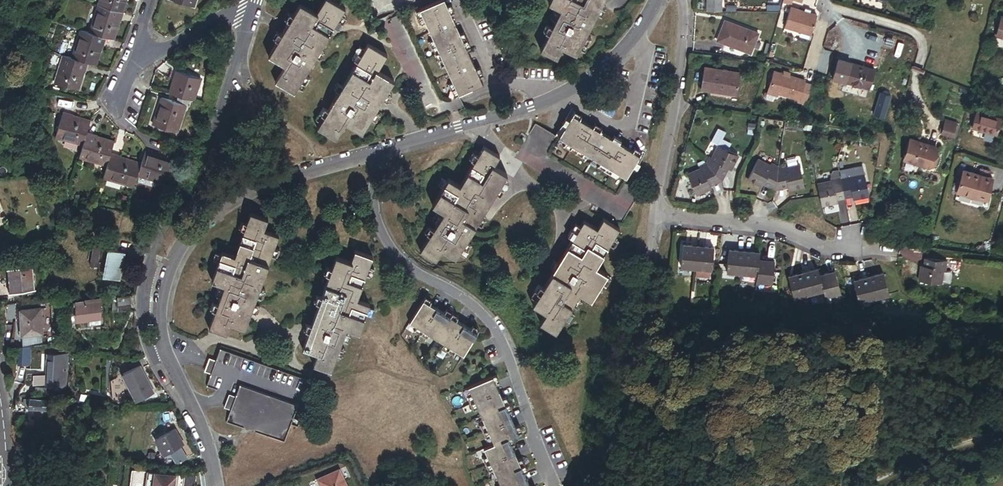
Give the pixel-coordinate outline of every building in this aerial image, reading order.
[(122,10),(125,0),(98,0),(97,2),(122,10)] [(341,14),(345,7),(332,0),(323,0),(316,12),(299,2),(267,57),(284,66),(275,82),(294,94),(297,88),(305,76),(316,57),(319,51),(334,26),(341,14)] [(418,6),(415,0),(371,0),(381,23),(418,6)] [(419,9),(459,96),(483,85),(445,0),(440,0),(419,9)] [(541,50),(558,59),(563,48),(577,56),(605,0),(551,0),(549,4),(561,10),(541,50)] [(706,10),(721,11),(722,0),(706,0),(706,10)] [(103,36),(113,39),(122,10),(97,2),(88,31),(103,36)] [(817,15),(791,7),(785,28),(811,36),(817,15)] [(925,15),(918,13),(915,23),(922,25),(925,15)] [(346,17),(341,14),(334,26),(338,29),(346,17)] [(724,19),(715,38),(747,52),(756,32),(724,19)] [(84,61),(94,64),(103,36),(88,31),(78,28),(69,56),(84,61)] [(364,49),(356,62),(342,86),(338,92),(327,111),(320,123),(316,129),(336,140),(345,124),(362,134),(393,80),(377,71),(387,54),(368,43),(364,49)] [(351,59),(356,62),(364,49),(359,46),(351,59)] [(324,54),(319,51),(316,57),(320,60),(324,54)] [(84,61),(69,56),(59,53),(51,78),(76,87),(84,61)] [(850,64),(845,84),(869,89),(874,70),(850,64)] [(176,69),(169,91),(178,94),(190,98),(195,99),(202,77),(176,69)] [(737,96),(740,73),(713,69),(712,72),(704,71),(701,91),(737,96)] [(807,106),(813,85),(806,83),(807,81),(790,76),(791,73),(784,71),(783,74),(775,71),(766,101),(776,104),(778,97),(779,97),(779,95),(800,101),(800,103),(807,106)] [(305,76),(297,88),(302,91),(310,79),(305,76)] [(338,92),(342,86),(337,83),(334,89),(338,92)] [(875,107),(873,115),(889,120),(896,97),(880,92),(875,107)] [(190,98),(178,94),(175,102),(186,105),(188,106),(190,98)] [(186,105),(175,102),(160,97),(151,125),(177,133),(186,105)] [(873,115),(875,107),(864,103),(861,112),(873,115)] [(87,132),(91,118),(62,109),(54,135),(83,144),(87,132)] [(315,121),(320,123),(327,111),(323,109),(315,121)] [(802,121),(805,112),(797,109),(794,120),(802,121)] [(978,110),(973,126),(997,133),(1002,118),(978,110)] [(626,179),(640,157),(573,115),(559,136),(626,179)] [(940,135),(955,137),(958,120),(943,118),(940,135)] [(111,153),(114,140),(87,132),(83,144),(79,156),(107,165),(111,153)] [(912,136),(908,158),(936,163),(941,142),(912,136)] [(194,146),(182,142),(179,150),(192,154),(194,146)] [(719,145),(712,157),(710,156),(706,163),(699,166),(700,169),(688,174),(696,195),(712,189),(711,186),(723,181),(728,170),(731,171),(739,156),(719,145)] [(435,262),(436,261),(437,262),(443,252),(455,259),(506,175),(492,167),(499,156),(483,147),(459,186),(448,179),(431,207),(442,214),(418,252),(435,262)] [(176,160),(145,151),(141,162),(137,175),(168,185),(176,160)] [(111,153),(107,165),(103,177),(134,187),(137,175),(141,162),(111,153)] [(770,165),(758,159),(747,180),(762,187),(764,185),(775,191),(788,188),(788,191),(805,187),(800,165),(786,168),(786,165),(778,166),(771,163),(770,165)] [(966,166),(960,188),(989,196),(995,174),(966,166)] [(854,197),(854,199),(871,196),(865,167),(841,171),(842,175),(847,198),(854,197)] [(847,198),(842,175),(832,177),(833,180),(819,183),(824,206),(839,203),(839,200),(847,198)] [(223,286),(208,329),(225,335),(229,323),(244,329),(277,235),(262,230),(266,219),(249,213),(233,257),(221,252),(211,281),(223,286)] [(585,221),(532,307),(545,315),(539,325),(556,335),(579,296),(591,303),(607,275),(596,268),(620,230),(603,220),(598,229),(585,221)] [(713,248),(682,245),(679,267),(711,270),(713,248)] [(93,248),(88,270),(96,271),(101,250),(93,248)] [(335,256),(301,348),(316,354),(312,366),(331,373),(347,329),(359,333),(370,305),(357,300),(372,257),(353,250),(349,261),(335,256)] [(758,253),(727,250),(725,272),(756,275),(755,283),(772,285),(774,262),(758,260),(758,253)] [(109,253),(103,279),(118,283),(124,256),(109,253)] [(921,265),(919,282),(943,284),(943,283),(950,284),(951,272),(946,271),(948,260),(924,258),(924,266),(921,265)] [(35,293),(32,269),(9,271),(13,296),(35,293)] [(818,269),(788,277),(794,299),(824,290),(820,276),(818,269)] [(836,272),(820,276),(824,290),(826,297),(841,293),(836,272)] [(885,274),(854,282),(860,303),(890,294),(885,274)] [(0,283),(0,300),(10,299),(8,282),(0,283)] [(118,297),(119,305),(130,304),(132,303),(131,296),(118,297)] [(418,328),(430,335),(445,344),(457,352),(464,356),(478,333),(424,300),(410,323),(418,328)] [(76,305),(76,321),(89,320),(100,320),(100,305),(76,305)] [(21,310),(22,335),(42,334),(41,309),(21,310)] [(427,341),(430,335),(418,328),(414,333),(427,341)] [(457,352),(445,344),(441,349),(454,357),(457,352)] [(19,347),(18,365),(28,365),(29,347),(19,347)] [(211,375),(206,387),(228,395),(235,398),(230,411),(226,423),(285,444),(308,381),(220,349),(216,361),(211,375)] [(47,356),(45,387),(65,388),(66,357),(47,356)] [(211,375),(216,361),(209,358),(204,372),(211,375)] [(148,394),(152,392),(138,364),(121,372),(135,400),(140,398),(142,402),(150,398),(148,394)] [(473,395),(478,407),(485,423),(491,435),(495,444),(510,437),(519,433),(494,376),(469,387),(473,395)] [(230,411),(235,398),(228,395),(224,408),(230,411)] [(473,410),(478,407),(473,395),(467,397),(473,410)] [(29,398),(28,408),(36,410),(46,411),(47,401),(29,398)] [(46,411),(36,410),(35,419),(38,420),(37,430),(43,431),(46,411)] [(491,435),(485,423),(480,425),(485,438),(491,435)] [(177,464),(187,459),(179,446),(174,437),(177,436),(174,430),(155,441),(164,456),(170,453),(177,464)] [(182,444),(177,436),(174,437),(179,446),(182,444)] [(510,437),(495,444),(485,448),(489,457),(494,470),(501,485),(502,485),(531,485),(510,437)] [(494,470),(489,457),(483,459),(489,472),(494,470)] [(315,478),(319,485),(346,485),(337,468),(315,478)] [(191,476),(164,473),(162,485),(190,485),(191,476)]
